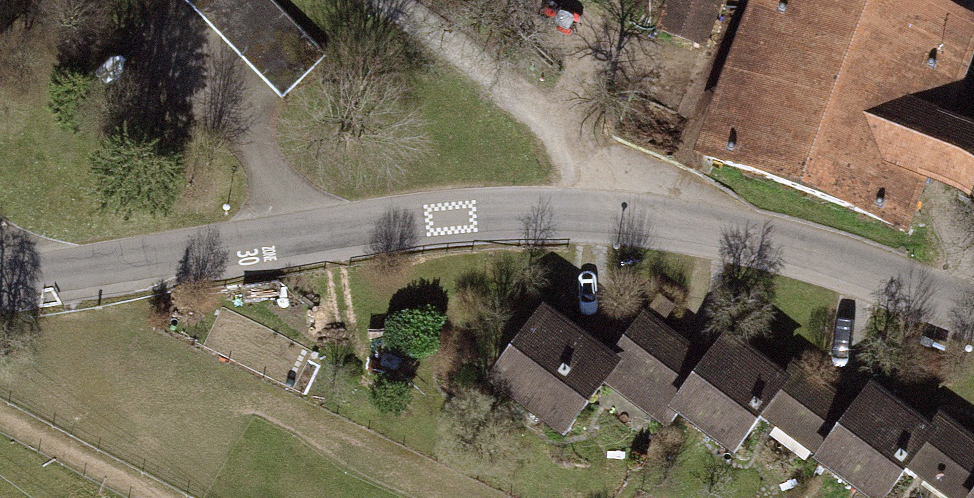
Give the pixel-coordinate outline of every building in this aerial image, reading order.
[(333,53),(279,0),(221,0),(170,52),(255,134),(333,53)] [(650,41),(696,59),(718,0),(666,0),(650,41)] [(689,174),(900,254),(917,209),(954,223),(973,170),(973,154),(946,144),(973,70),(973,38),(943,26),(953,0),(755,0),(689,174)] [(480,404),(558,458),(599,399),(614,379),(606,373),(536,325),(480,404)] [(599,399),(717,482),(753,432),(779,394),(719,351),(702,375),(637,329),(606,373),(614,379),(599,399)] [(821,497),(895,497),(902,488),(931,446),(866,401),(855,417),(793,374),(779,394),(753,432),(812,473),(803,486),(821,497)] [(940,433),(931,446),(902,488),(916,497),(973,497),(973,457),(940,433)]
